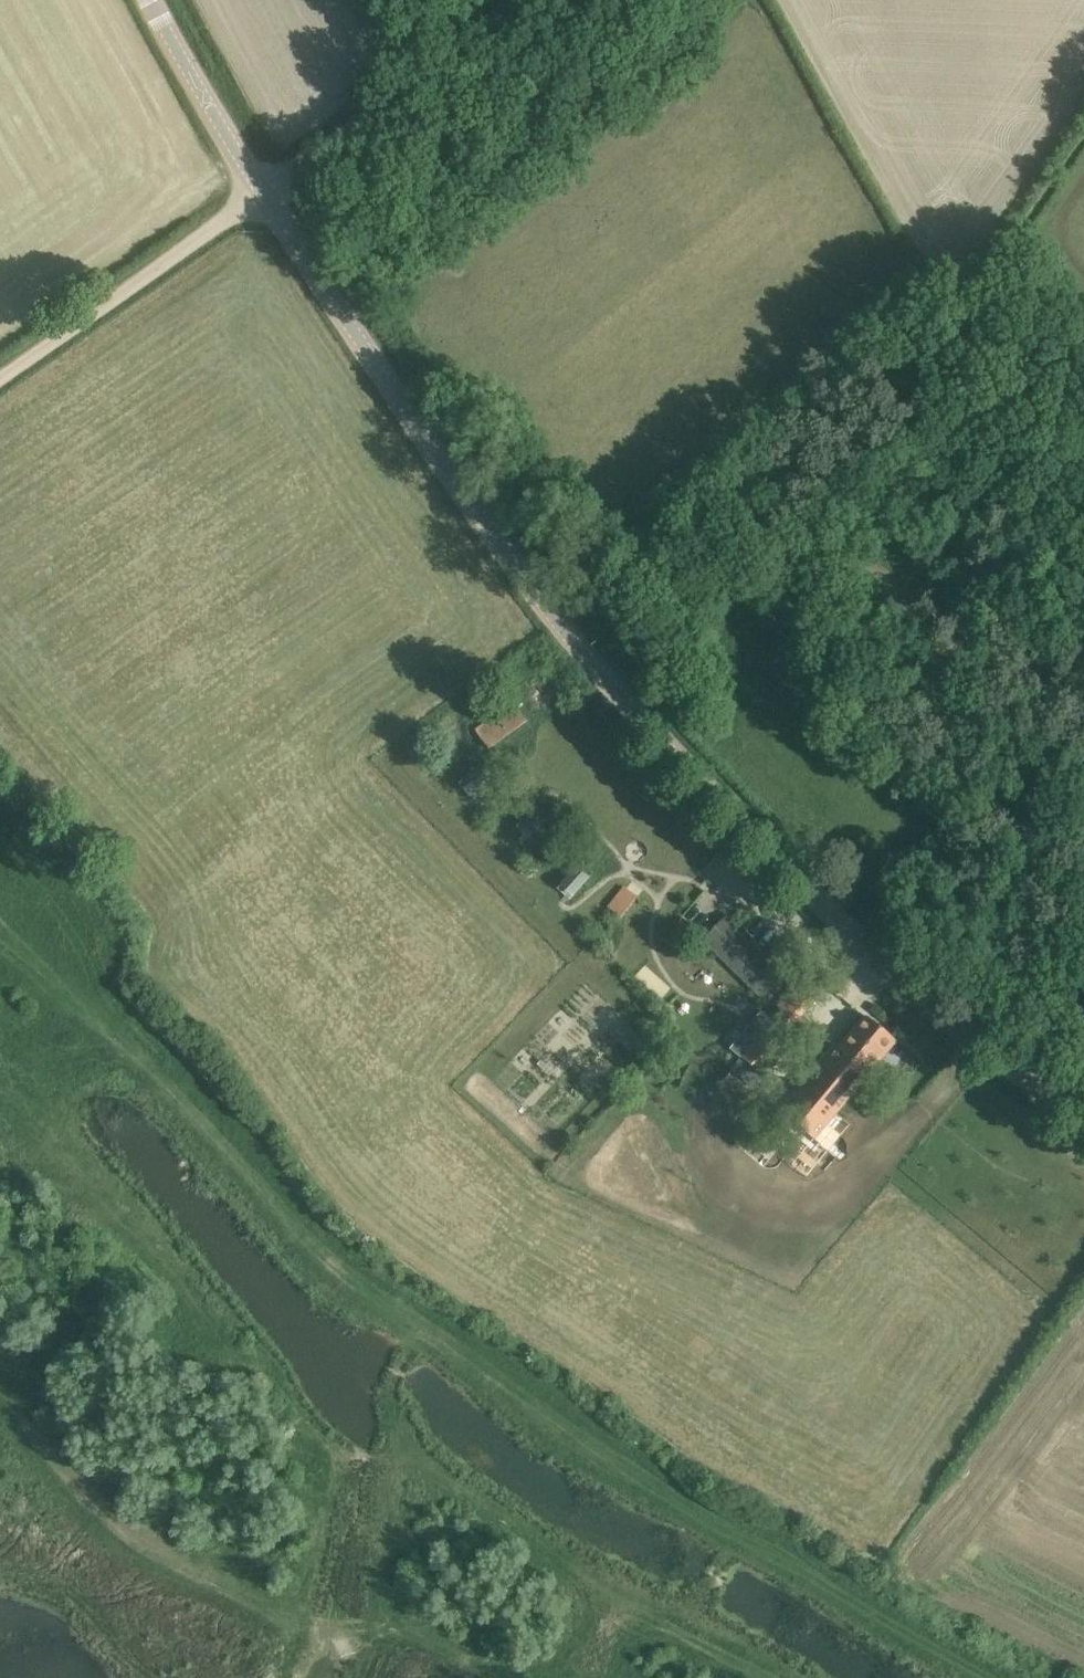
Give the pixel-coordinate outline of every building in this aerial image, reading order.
[(527,721),(514,702),(474,728),(489,749),(527,721)] [(489,788),(501,775),(486,760),(473,772),(489,788)] [(537,833),(550,821),(534,805),(521,818),(537,833)] [(574,867),(590,883),(602,870),(586,855),(574,867)] [(627,888),(611,908),(622,917),(638,897),(627,888)] [(728,915),(713,931),(703,941),(766,1002),(791,977),(728,915)] [(828,984),(809,968),(780,1003),(784,1006),(775,1017),(769,1013),(737,1052),(759,1070),(828,984)] [(896,1041),(865,1015),(782,1115),(814,1141),(896,1041)]
